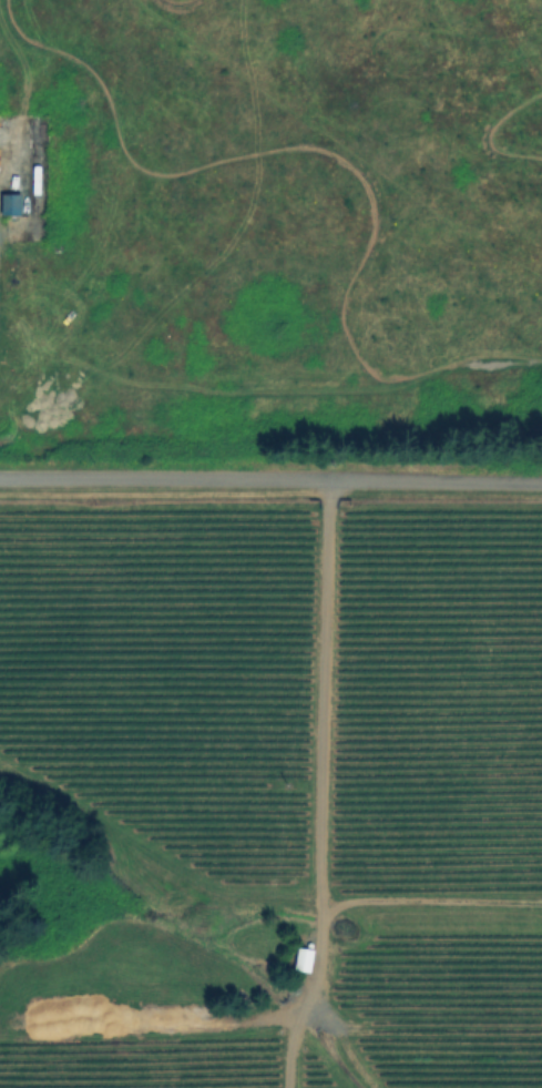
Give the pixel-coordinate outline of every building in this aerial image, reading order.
[(49,215),(0,214),(0,114),(50,115),(49,215)]
